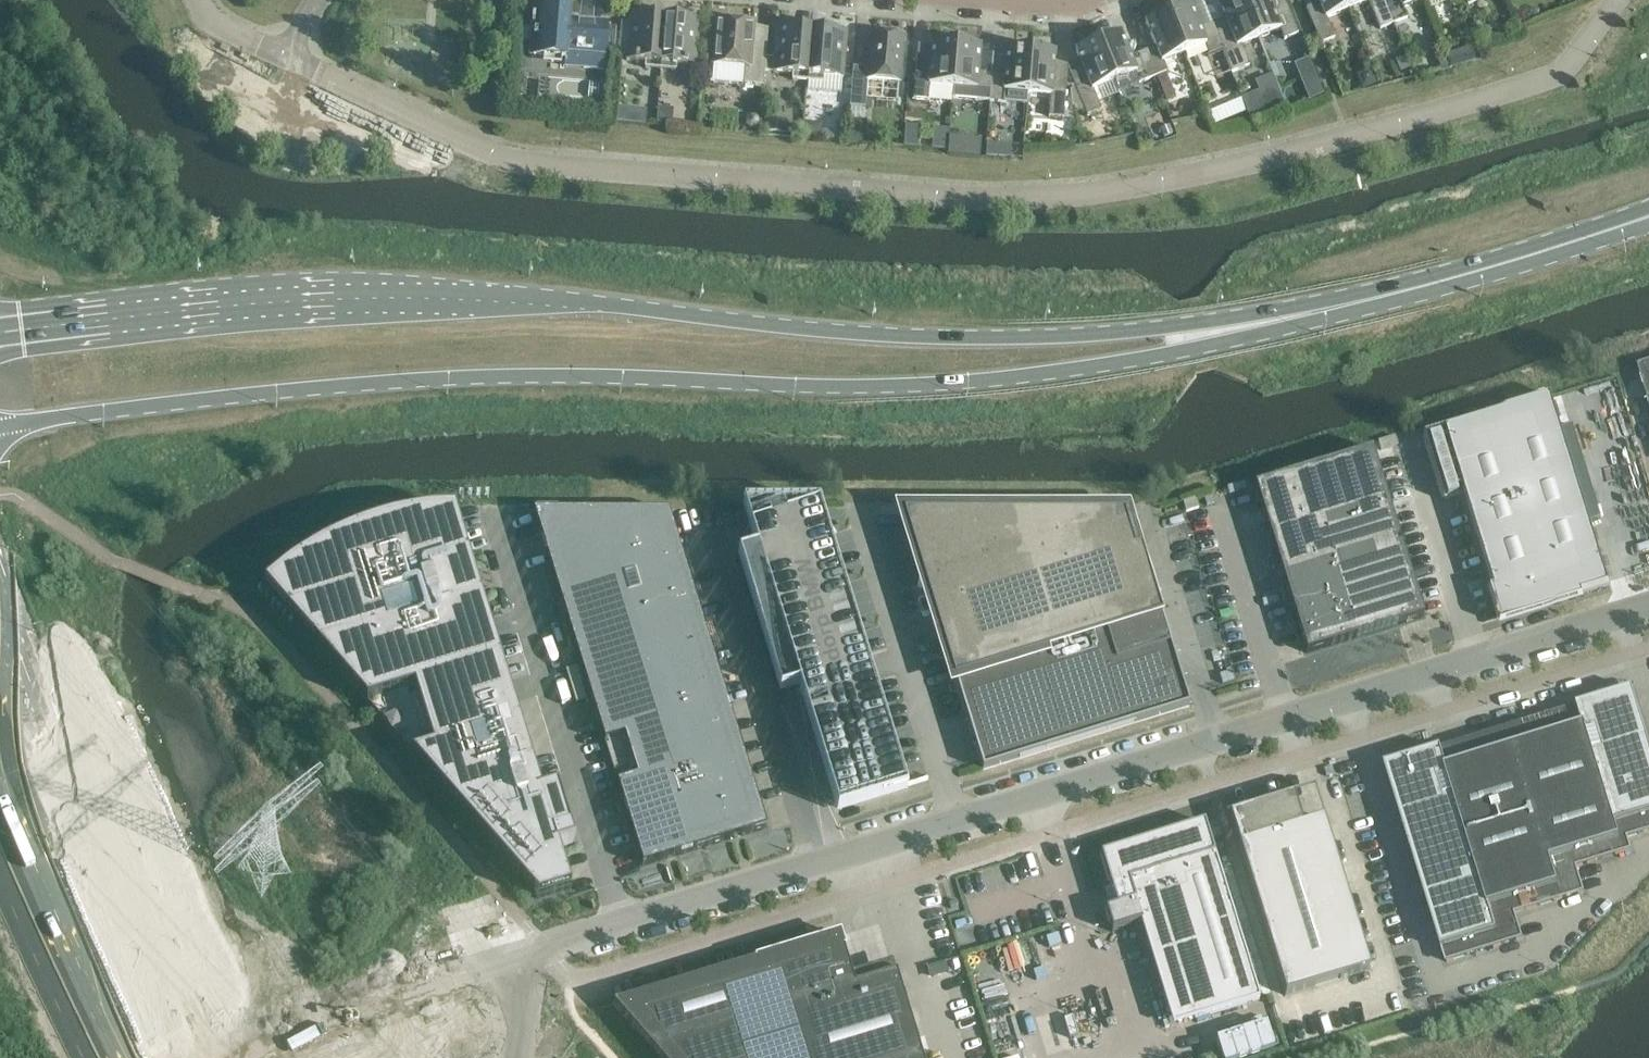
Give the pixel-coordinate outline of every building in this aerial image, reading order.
[(1213,23),(1218,36),(1218,37),(1223,49),(1222,50),(1227,62),(1231,73),(1249,66),(1241,45),(1259,38),(1243,0),(1230,0),(1226,1),(1227,4),(1220,7),(1225,19),(1213,23)] [(1259,38),(1280,29),(1284,39),(1298,34),(1288,8),(1284,0),(1243,0),(1259,38)] [(1306,8),(1320,43),(1321,43),(1334,38),(1326,18),(1347,9),(1344,0),(1318,0),(1319,3),(1306,8)] [(1347,9),(1369,1),(1373,11),(1380,29),(1393,24),(1386,5),(1384,0),(1344,0),(1347,9)] [(1386,5),(1393,24),(1400,21),(1407,18),(1403,8),(1422,0),(1384,0),(1386,5)] [(1182,4),(1167,10),(1184,53),(1205,45),(1209,55),(1222,50),(1223,49),(1218,37),(1218,36),(1213,23),(1200,29),(1190,4),(1183,7),(1182,4)] [(565,58),(564,68),(604,71),(605,57),(608,23),(568,20),(569,10),(535,7),(533,30),(532,40),(531,56),(565,58)] [(1530,10),(1529,15),(1534,18),(1539,16),(1539,11),(1535,7),(1530,10)] [(1155,47),(1143,52),(1153,78),(1156,76),(1165,73),(1167,72),(1163,62),(1184,53),(1167,10),(1151,17),(1152,20),(1145,22),(1155,47)] [(660,70),(665,17),(630,14),(626,60),(646,62),(645,68),(660,70)] [(665,17),(660,70),(676,71),(676,64),(696,66),(699,20),(665,17)] [(717,22),(714,64),(745,67),(744,84),(763,86),(765,70),(766,58),(766,53),(752,52),(754,25),(717,22)] [(766,58),(765,70),(774,71),(773,72),(793,74),(792,81),(808,82),(812,29),(777,26),(775,58),(766,58)] [(520,29),(519,39),(532,40),(533,30),(520,29)] [(812,29),(808,82),(816,83),(823,83),(823,77),(843,78),(846,32),(816,30),(812,29)] [(1112,32),(1097,39),(1114,82),(1118,92),(1153,78),(1143,52),(1130,57),(1120,32),(1113,35),(1112,32)] [(903,37),(871,34),(868,69),(853,68),(850,107),(865,108),(867,80),(900,82),(903,37)] [(1083,48),(1075,51),(1089,85),(1077,90),(1087,116),(1101,110),(1093,90),(1114,82),(1097,39),(1081,45),(1083,48)] [(917,57),(913,100),(928,102),(928,100),(951,102),(952,98),(953,87),(956,41),(940,40),(940,43),(932,42),(932,48),(925,47),(924,55),(918,58),(917,57)] [(953,87),(952,98),(989,101),(991,74),(978,72),(980,46),(973,45),(973,42),(956,41),(953,87)] [(991,74),(989,101),(1004,102),(1027,104),(1028,93),(1031,47),(1015,46),(1015,49),(1007,48),(1005,75),(991,74)] [(1031,47),(1028,93),(1050,95),(1049,117),(1063,118),(1066,90),(1052,89),(1055,52),(1048,52),(1048,49),(1031,47)] [(1471,48),(1446,56),(1449,68),(1475,61),(1471,48)] [(1446,56),(1435,59),(1439,71),(1449,68),(1446,56)] [(1404,59),(1396,62),(1401,74),(1409,70),(1404,59)] [(1372,71),(1359,76),(1365,89),(1377,84),(1372,71)] [(1175,97),(1165,73),(1156,76),(1166,100),(1175,97)] [(1314,75),(1302,80),(1309,98),(1322,93),(1319,86),(1314,75)] [(514,76),(513,89),(520,90),(521,77),(514,76)] [(1277,83),(1243,98),(1252,120),(1286,105),(1277,83)] [(1077,90),(1075,86),(1071,86),(1075,112),(1084,109),(1077,90)] [(987,103),(978,102),(976,114),(987,115),(987,103)] [(1219,108),(1209,113),(1215,125),(1225,121),(1219,108)] [(616,109),(615,122),(630,123),(631,110),(616,109)] [(656,117),(656,124),(671,126),(672,110),(657,109),(656,117)] [(747,119),(746,123),(749,127),(753,127),(757,124),(757,120),(754,117),(750,116),(747,119)] [(768,120),(767,131),(786,133),(786,122),(768,120)] [(905,126),(903,146),(917,147),(919,128),(905,126)] [(1168,126),(1159,130),(1162,138),(1171,134),(1168,126)] [(1144,131),(1136,135),(1140,145),(1148,141),(1144,131)] [(933,140),(932,148),(945,149),(947,149),(947,142),(933,140)] [(947,149),(946,155),(980,158),(982,158),(983,145),(947,142),(947,149)] [(987,144),(986,157),(1010,159),(1011,146),(987,144)] [(1443,431),(1423,437),(1443,501),(1463,495),(1502,619),(1610,585),(1609,583),(1552,397),(1443,431)] [(1395,436),(1378,442),(1381,451),(1399,446),(1395,436)] [(1372,450),(1254,486),(1306,653),(1424,617),(1372,450)] [(1244,483),(1228,488),(1230,496),(1247,491),(1244,483)] [(760,558),(741,563),(781,693),(799,687),(837,808),(904,787),(818,508),(745,509),(751,529),(760,558)] [(285,569),(264,586),(266,588),(320,649),(364,700),(415,684),(434,748),(412,755),(538,899),(571,889),(558,848),(574,843),(558,788),(541,794),(519,721),(481,600),(454,512),(428,513),(403,517),(377,524),(353,532),(329,542),(306,555),(285,569)] [(669,512),(533,512),(643,866),(766,828),(669,512)] [(970,514),(903,514),(925,586),(918,586),(918,588),(939,588),(947,615),(940,617),(945,635),(953,633),(957,649),(946,652),(957,687),(983,770),(1190,706),(1142,551),(1143,551),(1142,549),(1134,549),(1124,514),(1033,514),(970,514)] [(1387,767),(1447,962),(1522,939),(1514,914),(1583,893),(1576,868),(1630,851),(1627,838),(1648,831),(1648,747),(1632,692),(1577,709),(1582,726),(1536,740),(1467,762),(1448,768),(1442,750),(1387,767)] [(1332,766),(1324,768),(1326,777),(1335,774),(1332,766)] [(1293,796),(1229,816),(1285,996),(1370,970),(1324,819),(1303,825),(1293,796)] [(1204,823),(1100,855),(1110,887),(1117,907),(1104,910),(1111,933),(1162,917),(1195,1020),(1259,1000),(1204,823)] [(613,1005),(659,1057),(922,1057),(894,965),(844,980),(831,938),(613,1005)] [(1233,1030),(1239,1057),(1280,1050),(1275,1023),(1233,1030)]
